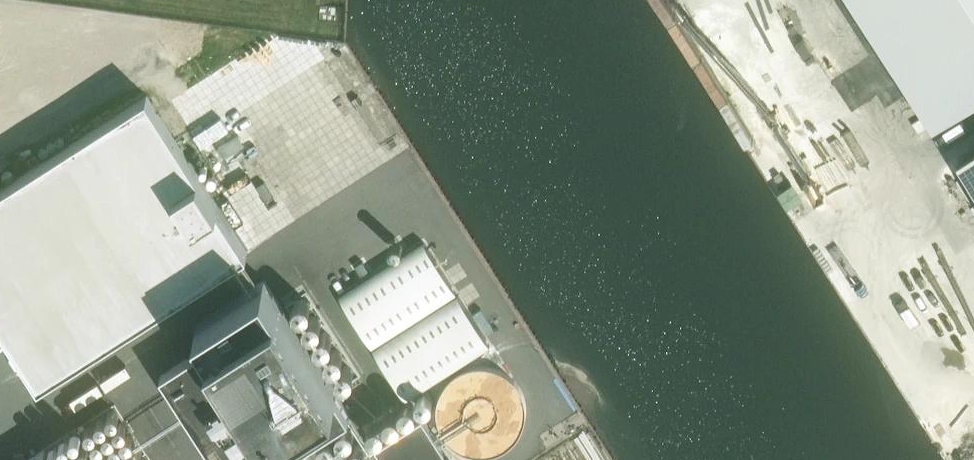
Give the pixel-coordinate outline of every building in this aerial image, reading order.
[(932,127),(973,100),(973,0),(850,0),(932,127)] [(39,387),(247,253),(146,95),(0,189),(0,326),(39,387)] [(961,163),(973,183),(973,155),(961,163)] [(424,242),(339,296),(371,347),(456,293),(424,242)] [(160,375),(214,459),(284,459),(282,457),(350,413),(264,279),(196,323),(209,344),(160,375)] [(457,295),(373,349),(405,400),(490,345),(457,295)] [(56,440),(58,450),(79,446),(76,429),(63,431),(60,414),(50,415),(50,419),(38,422),(42,443),(56,440)] [(375,447),(383,459),(449,459),(422,417),(375,447)] [(45,449),(28,459),(52,459),(45,449)]
